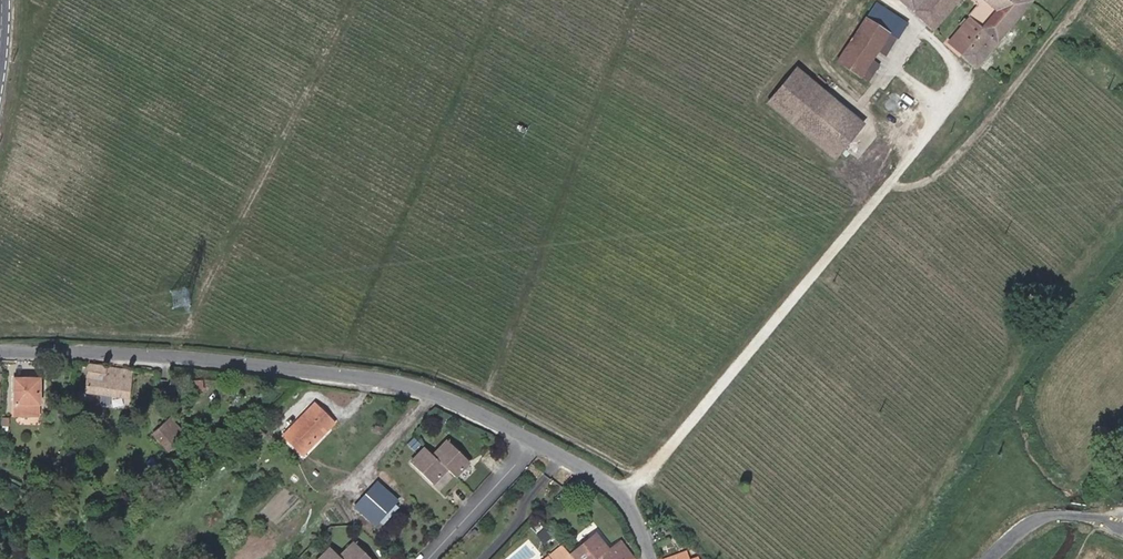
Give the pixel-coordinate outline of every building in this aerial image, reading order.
[(904,2),(913,10),(912,11),(933,28),(957,0),(906,0),(904,2)] [(977,6),(968,17),(969,17),(948,42),(976,66),(1031,0),(982,0),(977,6)] [(872,59),(878,50),(889,33),(876,24),(885,10),(875,3),(837,62),(860,77),(872,59)] [(889,33),(878,50),(885,56),(906,23),(885,10),(876,24),(889,33)] [(872,59),(860,77),(868,82),(880,64),(872,59)] [(767,102),(831,158),(860,125),(796,69),(767,102)] [(132,371),(90,365),(86,391),(128,397),(132,371)] [(39,378),(15,378),(15,414),(39,415),(39,378)] [(287,432),(306,451),(334,423),(315,403),(287,432)] [(185,434),(170,418),(153,433),(168,450),(185,434)] [(266,435),(257,425),(245,437),(254,447),(266,435)] [(306,451),(287,432),(284,434),(303,454),(306,451)] [(425,449),(411,464),(433,485),(447,469),(456,477),(470,461),(447,441),(433,456),(425,449)] [(387,512),(396,503),(399,499),(377,480),(354,506),(375,525),(376,524),(384,516),(387,512)] [(396,503),(387,512),(395,519),(403,510),(396,503)] [(384,516),(376,524),(383,532),(391,523),(384,516)] [(634,558),(621,541),(611,550),(596,532),(571,553),(576,558),(632,558),(634,558)] [(355,541),(341,556),(332,548),(321,558),(374,558),(355,541)] [(571,553),(563,545),(546,558),(576,558),(571,553)]
